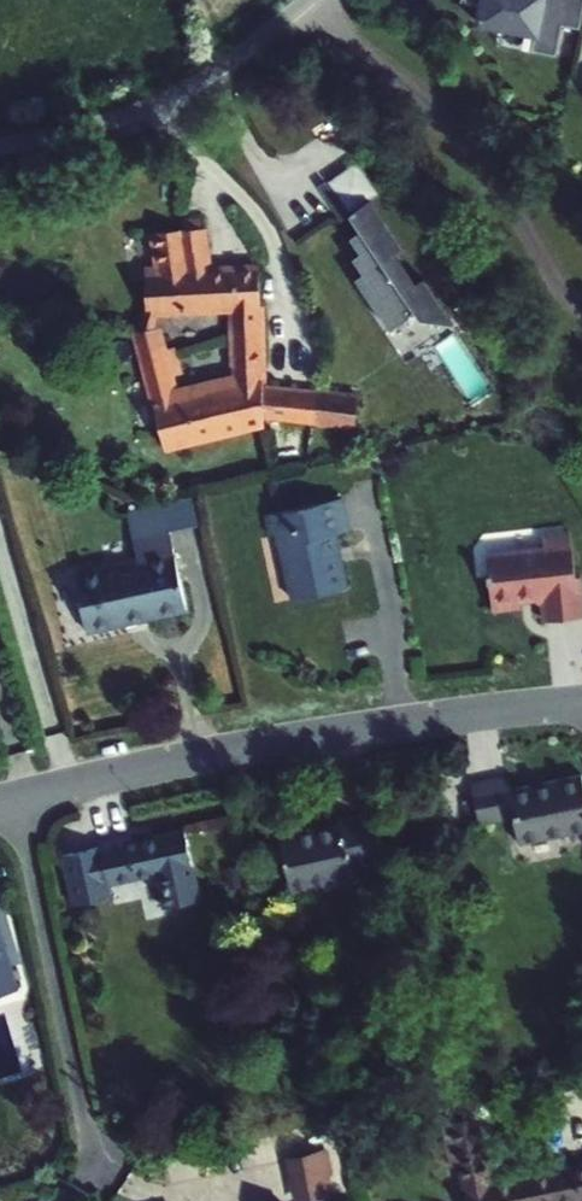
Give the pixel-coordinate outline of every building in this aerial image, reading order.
[(580,34),(581,25),(581,0),(564,0),(562,8),(545,5),(546,0),(463,0),(462,7),(482,11),(478,30),(536,40),(533,57),(558,62),(563,31),(580,34)] [(545,5),(562,8),(564,0),(546,0),(545,5)] [(323,58),(314,64),(319,71),(328,65),(323,58)] [(330,187),(350,216),(368,203),(382,195),(362,166),(330,187)] [(327,189),(319,194),(350,240),(358,235),(327,189)] [(415,285),(394,256),(401,251),(368,203),(350,216),(361,233),(358,235),(350,240),(360,256),(354,261),(364,276),(357,281),(391,332),(411,319),(407,313),(413,309),(422,320),(454,328),(422,281),(415,285)] [(182,219),(183,230),(201,229),(199,218),(182,219)] [(161,275),(145,275),(147,314),(230,310),(231,337),(260,337),(258,270),(208,272),(201,229),(183,230),(154,232),(160,268),(161,275)] [(178,375),(174,357),(172,348),(163,350),(157,328),(134,332),(163,446),(262,423),(262,419),(287,422),(292,390),(287,389),(262,386),(262,381),(233,388),(176,402),(170,378),(178,375)] [(260,337),(231,337),(233,367),(261,364),(260,337)] [(261,364),(233,367),(233,388),(262,381),(261,364)] [(307,424),(312,392),(292,390),(287,422),(307,424)] [(358,396),(312,392),(307,424),(354,429),(358,396)] [(341,499),(266,516),(270,539),(278,537),(292,601),(346,588),(335,536),(349,533),(341,499)] [(200,526),(195,501),(127,515),(132,540),(170,532),(200,526)] [(564,525),(535,530),(538,542),(480,552),(489,606),(518,601),(516,595),(533,592),(534,596),(540,594),(543,614),(581,608),(575,568),(571,569),(564,525)] [(74,573),(87,632),(186,611),(170,532),(132,540),(136,560),(74,573)] [(471,784),(479,824),(514,817),(519,844),(581,830),(581,779),(581,776),(551,782),(552,785),(536,788),(535,785),(509,791),(506,778),(471,784)] [(340,825),(280,837),(291,888),(351,876),(349,869),(385,861),(384,853),(390,852),(384,822),(378,823),(375,813),(340,821),(340,825)] [(110,895),(108,882),(162,871),(170,906),(199,899),(184,828),(132,841),(130,835),(100,842),(101,848),(62,857),(72,904),(110,895)] [(15,987),(0,935),(0,991),(15,987)] [(492,1184),(478,1119),(443,1126),(452,1168),(457,1167),(464,1200),(581,1200),(581,1166),(492,1184)] [(334,1147),(294,1156),(298,1180),(328,1173),(339,1171),(334,1147)] [(298,1180),(302,1197),(332,1191),(328,1173),(298,1180)]
